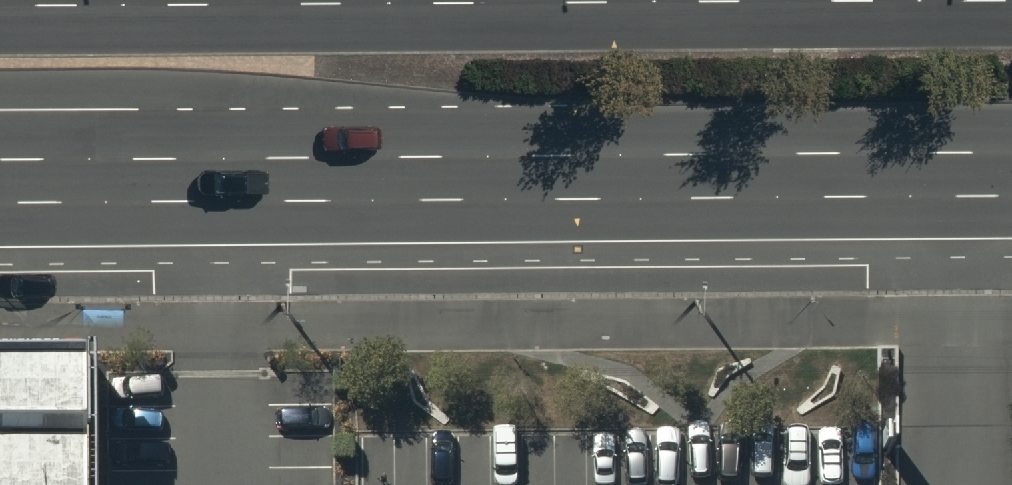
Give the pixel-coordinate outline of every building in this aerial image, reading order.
[(0,355),(0,484),(87,484),(89,354),(0,355)]
